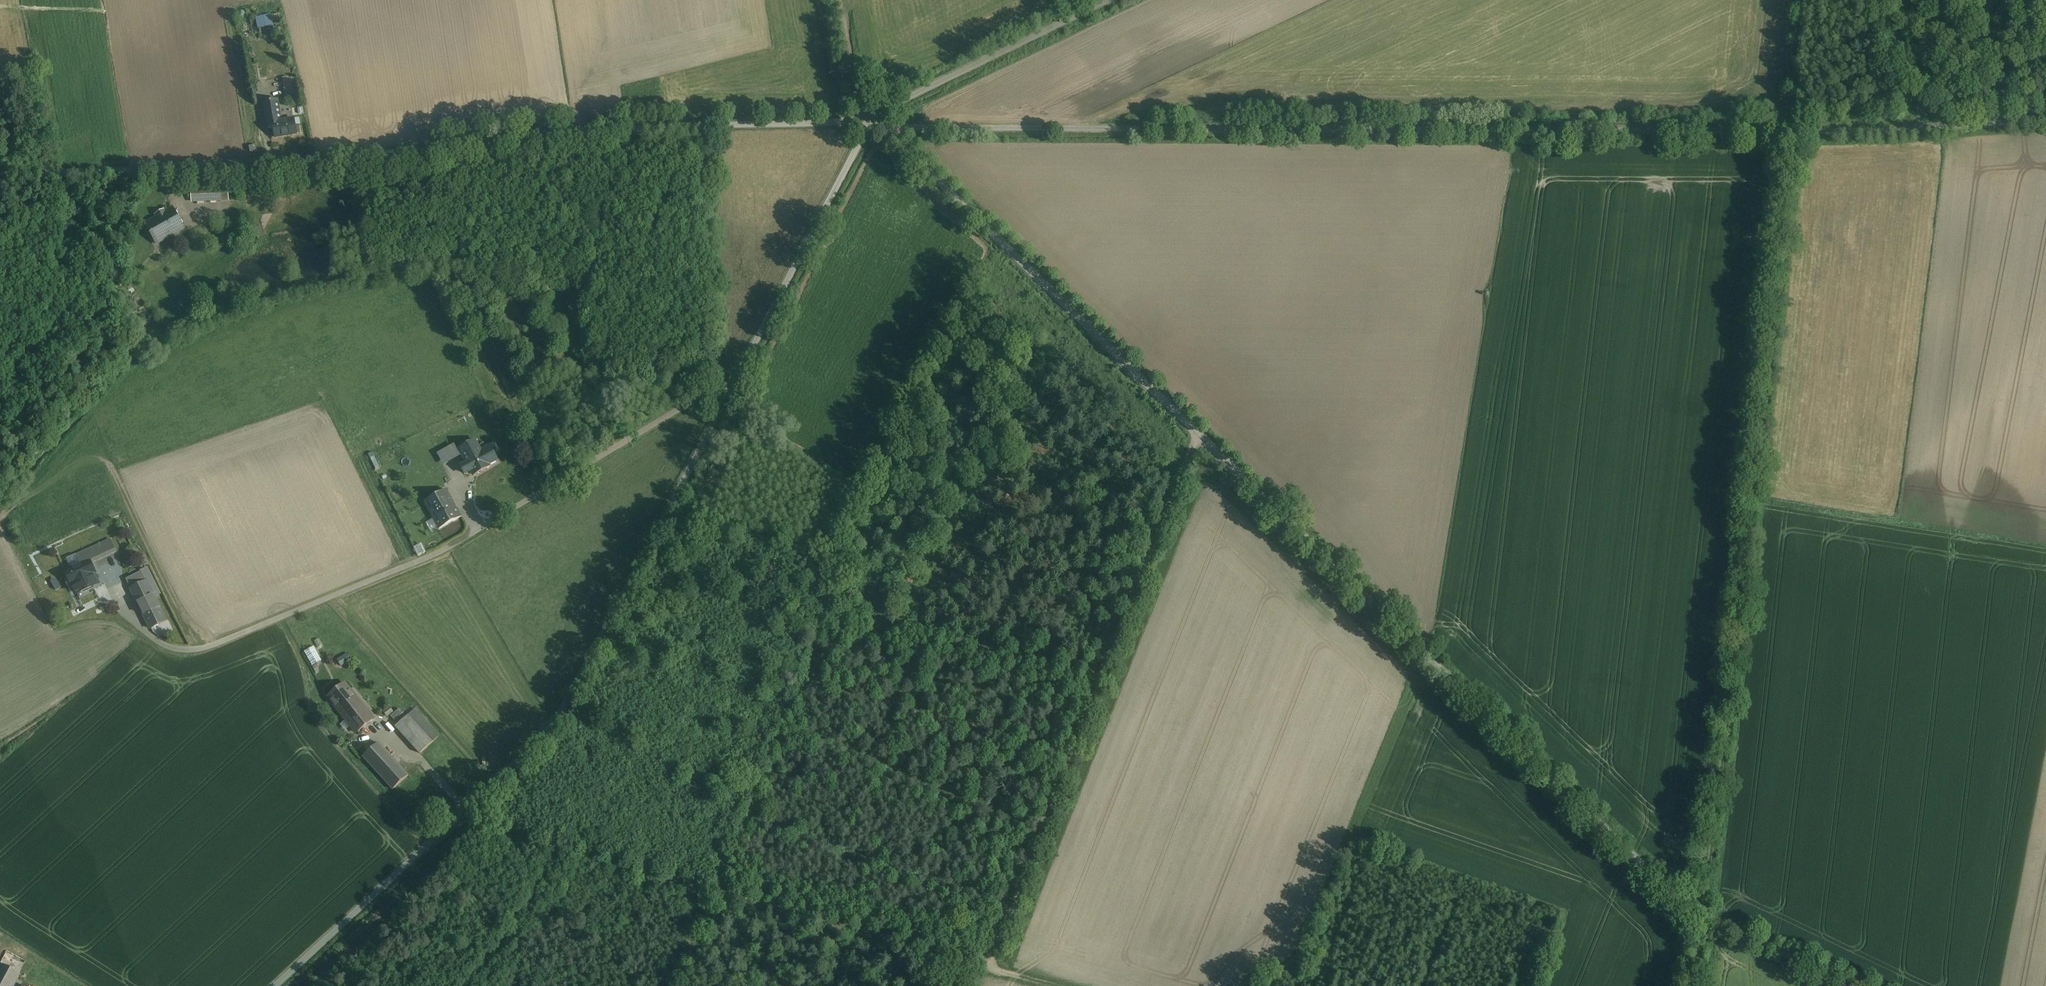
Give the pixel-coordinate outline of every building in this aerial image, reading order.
[(257,17),(259,28),(275,26),(274,15),(257,17)] [(299,77),(285,77),(286,98),(300,97),(299,77)] [(268,128),(272,127),(275,140),(297,136),(294,120),(281,122),(277,101),(263,103),(268,128)] [(191,186),(192,202),(229,200),(228,184),(191,186)] [(146,224),(158,246),(186,231),(173,209),(146,224)] [(116,241),(111,244),(123,266),(128,263),(116,241)] [(491,448),(482,452),(476,440),(459,448),(466,461),(460,464),(465,473),(471,470),(474,477),(490,468),(499,464),(491,448)] [(375,451),(370,453),(376,468),(381,466),(375,451)] [(446,491),(425,503),(438,528),(460,516),(446,491)] [(65,572),(75,594),(98,584),(88,562),(65,572)] [(142,572),(126,580),(149,628),(166,620),(142,572)] [(305,651),(313,666),(323,661),(316,646),(305,651)] [(342,666),(353,661),(350,653),(339,658),(342,666)] [(347,684),(327,698),(354,733),(373,718),(347,684)] [(400,707),(393,717),(398,720),(405,711),(400,707)] [(415,709),(395,727),(419,753),(439,735),(415,709)] [(379,745),(364,758),(391,788),(405,776),(379,745)] [(19,975),(0,964),(0,985),(13,985),(19,975)]
